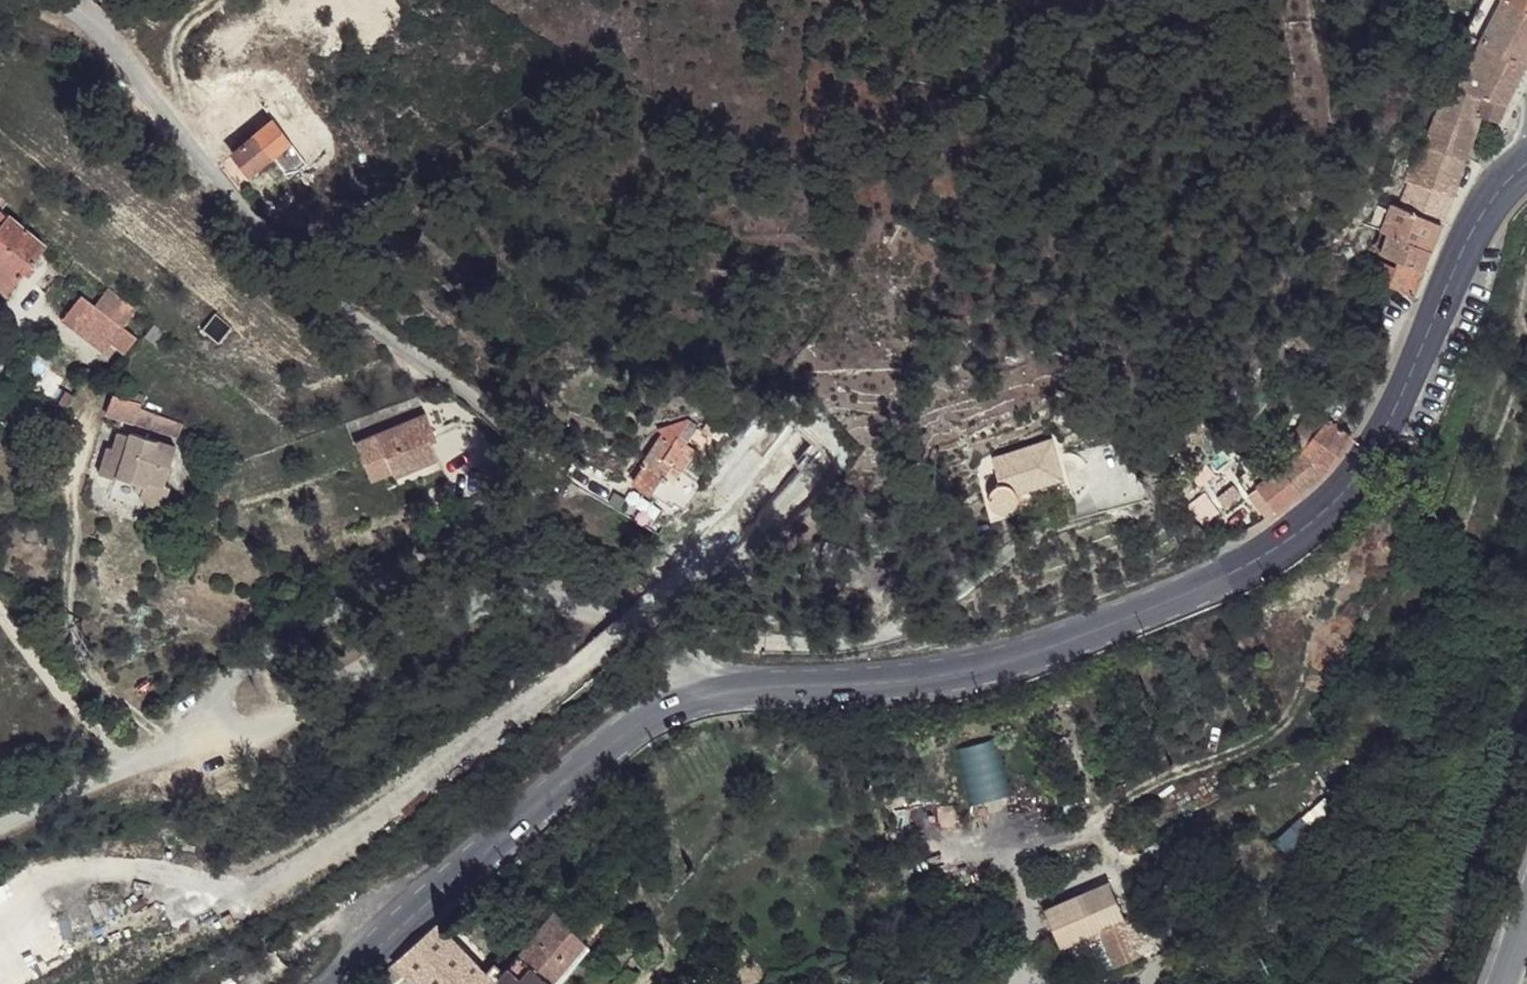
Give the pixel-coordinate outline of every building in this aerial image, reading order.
[(1479,40),(1526,64),(1526,62),(1526,10),(1504,0),(1500,0),(1479,40)] [(1526,10),(1526,0),(1504,0),(1526,10)] [(1461,62),(1458,82),(1507,104),(1526,64),(1479,40),(1457,29),(1446,56),(1461,62)] [(1458,82),(1457,89),(1507,104),(1458,82)] [(1439,97),(1426,143),(1467,159),(1481,117),(1500,121),(1507,104),(1457,89),(1455,99),(1439,97)] [(269,161),(251,138),(230,155),(249,177),(269,161)] [(916,152),(931,153),(931,139),(916,138),(916,152)] [(1421,140),(1407,178),(1411,180),(1454,196),(1467,159),(1426,143),(1421,140)] [(1411,180),(1407,206),(1444,221),(1454,196),(1411,180)] [(1379,264),(1372,280),(1416,297),(1444,221),(1407,206),(1400,203),(1386,238),(1392,240),(1384,258),(1389,259),(1386,267),(1379,264)] [(28,262),(41,245),(0,214),(0,238),(28,262)] [(0,238),(0,290),(4,293),(28,262),(0,238)] [(95,315),(77,300),(56,324),(76,339),(84,331),(95,315)] [(131,337),(95,315),(84,331),(118,355),(131,337)] [(163,339),(149,327),(142,337),(156,351),(163,339)] [(135,404),(107,395),(100,416),(129,423),(133,410),(135,404)] [(171,425),(133,410),(129,423),(167,436),(171,425)] [(423,435),(418,419),(367,434),(381,475),(425,459),(421,448),(415,438),(423,435)] [(161,482),(173,447),(111,426),(104,445),(99,444),(89,473),(140,491),(137,500),(160,508),(167,484),(161,482)] [(1042,429),(985,448),(993,473),(1000,471),(1008,477),(1012,481),(1057,467),(1042,429)] [(666,438),(656,432),(646,453),(675,468),(685,441),(669,434),(666,438)] [(367,434),(345,443),(360,480),(381,475),(367,434)] [(1313,443),(1299,457),(1264,490),(1251,479),(1238,492),(1249,507),(1272,529),(1283,519),(1325,480),(1339,465),(1355,442),(1330,434),(1321,444),(1313,443)] [(427,445),(423,435),(415,438),(421,448),(427,445)] [(675,468),(646,453),(642,464),(635,460),(626,482),(671,503),(674,499),(679,502),(697,481),(675,468)] [(1061,485),(1057,467),(1012,481),(1012,489),(1009,498),(1012,504),(1061,485)] [(1000,471),(993,473),(988,477),(984,483),(987,495),(995,501),(1003,501),(1009,498),(1012,489),(1012,481),(1008,477),(1000,471)] [(1215,531),(1201,510),(1184,523),(1199,547),(1215,531)] [(1115,879),(1044,901),(1058,944),(1101,930),(1112,965),(1140,956),(1115,879)] [(588,950),(552,919),(489,983),(558,983),(588,950)] [(437,930),(395,972),(409,983),(489,983),(437,930)]
